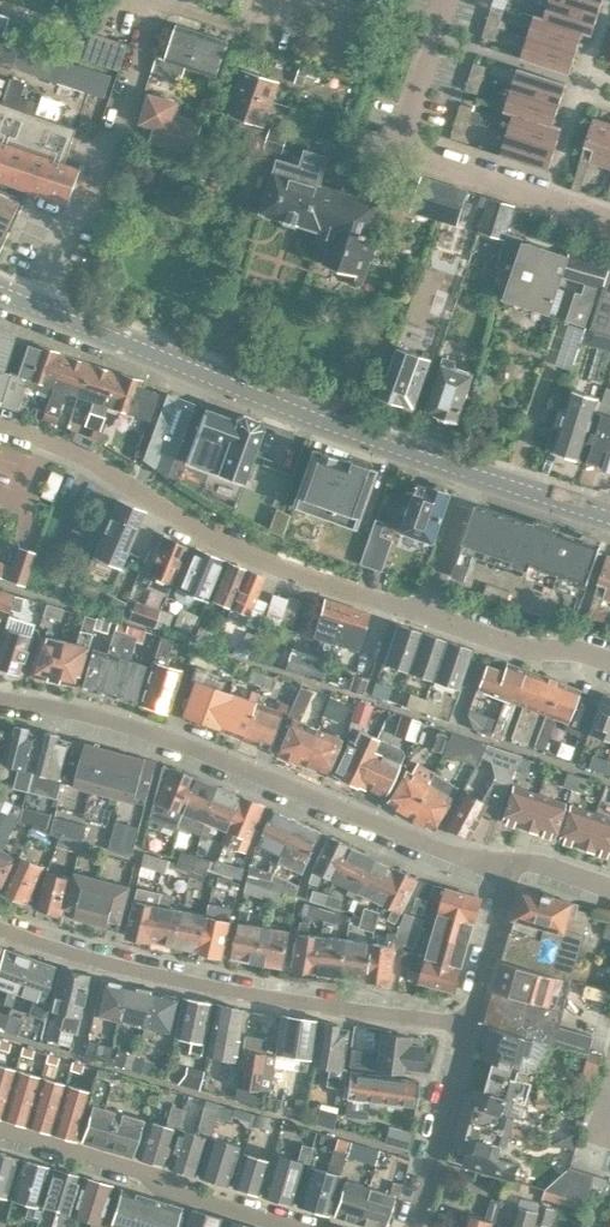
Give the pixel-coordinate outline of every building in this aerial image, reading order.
[(544,16),(544,17),(583,29),(582,32),(591,34),(599,11),(563,0),(549,0),(544,16)] [(599,11),(602,0),(563,0),(599,11)] [(491,9),(487,22),(499,26),(503,12),(491,9)] [(5,34),(11,16),(0,12),(0,32),(5,34)] [(535,13),(528,34),(576,50),(582,32),(583,29),(544,17),(544,16),(535,13)] [(499,26),(487,22),(482,36),(494,40),(499,26)] [(152,69),(151,73),(180,83),(181,79),(186,65),(191,67),(203,32),(177,24),(165,58),(157,55),(152,69)] [(108,67),(119,70),(128,44),(91,32),(82,58),(108,67)] [(227,41),(203,32),(191,67),(215,76),(227,41)] [(576,50),(528,34),(521,57),(569,73),(576,50)] [(13,68),(104,98),(112,76),(21,45),(0,38),(0,66),(13,70),(13,68)] [(474,62),(470,74),(482,78),(486,65),(474,62)] [(299,63),(294,81),(303,84),(304,81),(308,66),(299,63)] [(518,67),(511,87),(559,103),(566,82),(518,67)] [(242,69),(235,91),(256,98),(257,96),(273,102),(280,82),(242,69)] [(482,78),(470,74),(465,89),(477,93),(482,78)] [(504,110),(513,113),(514,111),(553,123),(559,103),(511,87),(504,110)] [(235,91),(228,113),(265,125),(273,102),(257,96),(256,98),(235,91)] [(178,101),(149,92),(140,122),(154,126),(150,141),(193,153),(202,124),(174,115),(178,101)] [(68,201),(80,167),(64,162),(76,127),(0,101),(0,177),(68,201)] [(461,103),(457,116),(468,120),(472,110),(473,107),(461,103)] [(184,113),(176,110),(175,115),(199,122),(201,115),(190,112),(188,117),(184,115),(184,113)] [(472,110),(468,120),(485,125),(488,115),(472,110)] [(514,111),(513,113),(507,131),(555,147),(562,126),(553,123),(514,111)] [(468,120),(457,116),(452,130),(464,134),(468,120)] [(594,117),(581,156),(590,159),(609,166),(609,122),(594,117)] [(266,147),(284,153),(290,135),(272,129),(266,147)] [(555,147),(507,131),(500,154),(548,170),(555,147)] [(307,148),(302,165),(279,157),(262,211),(323,231),(321,238),(324,245),(331,247),(325,264),(351,273),(349,279),(352,284),(358,286),(364,283),(380,236),(368,232),(378,201),(338,188),(337,189),(322,184),(331,156),(307,148)] [(581,156),(576,174),(584,176),(590,159),(581,156)] [(571,188),(580,191),(584,176),(576,174),(571,188)] [(415,211),(433,216),(444,183),(426,177),(415,211)] [(444,183),(433,216),(457,224),(468,190),(444,183)] [(24,200),(0,189),(0,251),(10,230),(11,230),(11,229),(10,229),(24,200)] [(490,197),(485,212),(479,230),(504,238),(515,204),(490,197)] [(609,266),(506,235),(500,257),(517,263),(505,297),(551,311),(563,275),(587,282),(583,293),(595,297),(600,298),(609,266)] [(609,266),(600,298),(590,327),(609,333),(609,266)] [(595,297),(583,293),(576,291),(567,319),(586,325),(595,297)] [(609,347),(609,335),(590,329),(586,340),(609,347)] [(1,397),(8,374),(2,372),(13,338),(0,334),(0,399),(1,397)] [(42,382),(52,386),(63,353),(37,345),(36,347),(26,344),(16,374),(26,377),(24,384),(40,390),(42,382)] [(382,395),(404,402),(404,401),(414,405),(431,357),(399,346),(382,395)] [(70,392),(78,394),(79,389),(89,362),(63,353),(52,386),(47,399),(45,406),(44,409),(43,411),(44,411),(45,411),(56,415),(59,408),(64,394),(65,390),(70,392)] [(427,409),(435,412),(435,413),(436,414),(440,420),(448,423),(457,419),(458,420),(474,373),(454,366),(456,361),(444,357),(427,409)] [(89,362),(78,394),(92,399),(84,424),(99,429),(104,416),(103,403),(114,371),(89,362)] [(15,409),(19,400),(24,384),(26,377),(16,374),(9,371),(8,374),(1,397),(0,399),(0,404),(15,409)] [(140,380),(114,371),(103,403),(146,418),(154,392),(137,386),(140,380)] [(599,412),(609,415),(609,387),(607,386),(599,412)] [(552,425),(560,427),(553,450),(580,458),(599,396),(572,388),(566,408),(558,405),(552,425)] [(142,458),(154,467),(179,399),(165,394),(142,458)] [(166,474),(169,466),(193,404),(179,399),(154,467),(165,476),(166,474)] [(185,459),(241,479),(242,477),(248,475),(252,463),(249,457),(260,426),(256,419),(241,414),(235,417),(234,419),(204,408),(185,459)] [(43,411),(41,418),(54,422),(56,415),(45,411),(44,411),(43,411)] [(599,412),(584,460),(603,466),(609,468),(609,415),(599,412)] [(75,430),(72,440),(92,447),(95,441),(96,438),(89,436),(75,430)] [(296,505),(327,516),(348,459),(317,447),(296,505)] [(327,516),(359,528),(380,469),(349,457),(348,459),(327,516)] [(403,529),(410,532),(434,540),(451,493),(448,492),(445,487),(436,483),(432,486),(429,485),(428,485),(419,482),(403,529)] [(83,575),(109,587),(143,511),(116,499),(83,575)] [(600,539),(582,533),(580,537),(558,529),(559,525),(536,517),(535,521),(527,519),(527,520),(476,502),(476,504),(475,504),(452,575),(464,579),(474,550),(506,561),(508,557),(513,559),(512,563),(527,569),(525,575),(583,595),(591,572),(594,573),(602,552),(598,551),(602,540),(600,540),(600,539)] [(361,563),(382,571),(393,539),(371,531),(361,563)] [(146,571),(172,583),(188,546),(162,534),(146,571)] [(7,579),(23,584),(34,552),(18,547),(7,579)] [(195,547),(178,588),(175,596),(177,599),(184,602),(189,601),(192,594),(206,600),(223,559),(195,547)] [(609,597),(609,553),(608,553),(595,592),(603,595),(609,597)] [(211,600),(229,607),(245,569),(228,561),(211,600)] [(243,624),(263,576),(245,569),(229,607),(225,617),(243,624)] [(510,590),(487,582),(482,596),(505,604),(510,590)] [(7,610),(12,594),(0,590),(0,608),(7,610)] [(603,595),(595,592),(589,609),(598,612),(603,595)] [(13,594),(9,608),(19,611),(23,597),(13,594)] [(112,597),(107,608),(119,614),(124,602),(112,597)] [(120,615),(153,625),(159,608),(125,598),(120,615)] [(311,635),(335,642),(346,605),(323,598),(311,635)] [(278,624),(289,628),(297,605),(285,601),(278,624)] [(43,614),(60,619),(63,608),(46,603),(45,607),(43,614)] [(346,605),(335,642),(358,649),(369,612),(346,605)] [(155,626),(166,630),(172,614),(172,612),(161,608),(155,626)] [(598,612),(589,609),(584,624),(593,627),(598,612)] [(7,614),(0,637),(0,667),(18,673),(29,635),(33,622),(7,614)] [(75,643),(63,640),(51,679),(75,685),(95,617),(83,614),(75,643)] [(92,629),(106,633),(109,622),(95,618),(92,629)] [(382,662),(407,671),(420,631),(395,622),(382,662)] [(124,632),(125,632),(107,694),(115,696),(134,701),(144,664),(129,659),(134,640),(140,642),(144,630),(126,625),(124,632)] [(195,634),(209,640),(213,631),(199,625),(195,634)] [(125,632),(124,632),(113,628),(106,653),(91,649),(80,685),(99,691),(107,694),(125,632)] [(234,644),(232,651),(231,653),(246,658),(247,656),(251,643),(255,634),(246,631),(241,641),(234,644)] [(407,671),(432,679),(445,639),(420,631),(407,671)] [(63,640),(38,635),(27,674),(51,679),(63,640)] [(171,639),(160,635),(139,702),(166,710),(179,669),(164,664),(171,639)] [(445,639),(432,679),(457,688),(470,648),(445,639)] [(326,665),(290,652),(285,668),(302,674),(303,672),(322,678),(326,665)] [(502,735),(514,703),(512,702),(524,668),(506,661),(506,662),(500,660),(497,668),(485,664),(476,687),(494,694),(493,695),(504,699),(492,732),(502,735)] [(233,679),(194,665),(190,679),(193,680),(181,716),(217,729),(230,692),(229,692),(233,679)] [(251,668),(251,669),(247,681),(261,686),(265,673),(251,668)] [(510,738),(518,741),(542,675),(524,668),(512,702),(514,703),(522,706),(510,738)] [(265,673),(261,686),(270,689),(274,676),(265,673)] [(353,675),(348,688),(362,693),(367,681),(353,675)] [(537,711),(546,715),(548,715),(560,682),(542,675),(518,741),(525,744),(537,711)] [(381,697),(386,699),(391,686),(375,681),(371,693),(374,694),(381,697)] [(548,715),(546,715),(534,747),(543,751),(555,718),(566,722),(564,729),(578,734),(590,703),(575,697),(579,689),(560,682),(548,715)] [(311,691),(299,686),(286,716),(291,718),(277,751),(301,761),(316,728),(298,721),(311,691)] [(255,701),(230,692),(217,729),(242,738),(255,701)] [(410,692),(405,705),(421,711),(425,698),(410,692)] [(601,692),(587,733),(609,740),(609,695),(601,692)] [(329,696),(328,697),(321,714),(338,721),(345,702),(329,696)] [(425,698),(421,711),(436,716),(440,703),(425,698)] [(356,700),(355,703),(349,720),(366,725),(372,707),(373,705),(356,700)] [(280,710),(255,701),(242,738),(267,746),(280,710)] [(400,713),(399,716),(394,734),(414,740),(419,722),(420,720),(400,713)] [(17,725),(12,728),(3,762),(19,766),(14,785),(28,789),(34,768),(32,763),(39,734),(32,732),(29,728),(17,725)] [(340,738),(316,728),(301,761),(326,771),(340,738)] [(358,729),(352,731),(348,739),(332,772),(339,775),(338,777),(356,785),(357,784),(372,751),(369,750),(376,737),(358,729)] [(44,733),(43,733),(34,770),(50,774),(43,803),(55,806),(62,778),(63,778),(73,741),(60,738),(58,734),(59,733),(47,730),(47,731),(44,733)] [(443,753),(443,754),(466,761),(476,764),(486,743),(451,731),(450,734),(449,736),(449,737),(443,753)] [(446,735),(436,732),(431,748),(443,753),(449,736),(446,735)] [(399,748),(376,737),(369,750),(372,751),(357,784),(363,786),(364,784),(384,793),(402,754),(399,748)] [(157,761),(75,739),(64,781),(146,803),(157,761)] [(519,756),(485,745),(481,756),(490,759),(493,777),(480,800),(462,789),(443,824),(467,837),(481,811),(496,819),(507,784),(519,756)] [(587,767),(602,772),(606,760),(591,755),(587,767)] [(516,770),(525,773),(529,760),(520,757),(516,770)] [(433,772),(417,762),(410,773),(405,769),(387,800),(409,814),(428,783),(427,783),(433,772)] [(195,776),(164,763),(150,818),(176,829),(179,823),(178,823),(182,812),(181,811),(195,776)] [(457,787),(433,772),(427,783),(428,783),(409,814),(432,828),(457,787)] [(562,785),(571,788),(575,776),(566,773),(562,785)] [(213,783),(195,776),(181,811),(182,812),(178,823),(179,823),(201,831),(201,830),(219,787),(213,785),(213,783)] [(575,776),(571,788),(581,791),(585,779),(575,776)] [(538,793),(513,785),(501,819),(527,827),(538,793)] [(225,790),(219,787),(201,830),(224,840),(242,795),(226,788),(225,790)] [(563,802),(538,793),(527,827),(552,836),(563,802)] [(264,804),(242,795),(224,840),(246,849),(264,804)] [(595,812),(570,804),(558,838),(584,847),(595,812)] [(292,817),(274,808),(255,848),(261,851),(265,844),(282,852),(297,821),(291,818),(292,817)] [(54,812),(41,809),(37,823),(50,827),(54,812)] [(6,811),(0,824),(0,886),(15,853),(4,847),(18,816),(6,811)] [(595,812),(584,847),(609,855),(609,851),(609,817),(595,812)] [(51,830),(83,838),(86,825),(54,816),(51,830)] [(108,848),(132,855),(139,827),(115,821),(108,848)] [(304,824),(297,821),(282,852),(295,859),(292,865),(303,870),(322,831),(304,823),(304,824)] [(30,833),(47,841),(51,833),(34,825),(30,833)] [(57,844),(80,850),(83,839),(62,833),(57,844)] [(350,845),(331,835),(315,868),(310,881),(318,884),(322,872),(334,878),(350,845)] [(367,853),(350,845),(334,878),(350,886),(347,893),(354,896),(373,858),(367,855),(367,853)] [(143,855),(141,865),(154,869),(167,872),(171,859),(144,852),(143,855)] [(181,852),(179,861),(192,865),(195,856),(181,852)] [(44,865),(19,854),(3,891),(27,902),(44,865)] [(195,856),(192,865),(206,869),(209,861),(195,856)] [(379,861),(373,858),(354,896),(354,897),(361,900),(364,893),(381,901),(397,868),(380,860),(379,861)] [(213,869),(220,871),(233,875),(236,866),(215,859),(213,869)] [(175,871),(189,875),(192,865),(179,861),(175,871)] [(141,865),(139,873),(151,877),(154,869),(141,865)] [(192,865),(189,875),(203,879),(206,869),(192,865)] [(417,878),(397,868),(381,901),(394,908),(389,918),(395,921),(417,878)] [(72,878),(46,871),(37,906),(49,909),(50,913),(58,915),(61,912),(64,913),(72,878)] [(130,885),(75,871),(64,913),(119,927),(130,885)] [(249,872),(246,882),(269,889),(271,880),(272,879),(249,872)] [(271,880),(269,889),(282,892),(294,895),(297,886),(298,883),(274,872),(273,875),(272,879),(271,880)] [(217,885),(231,889),(237,891),(239,882),(219,876),(217,885)] [(244,891),(266,897),(269,889),(246,882),(244,891)] [(481,897),(434,884),(432,892),(443,895),(439,910),(474,919),(481,897)] [(160,892),(139,887),(127,934),(149,939),(157,903),(160,892)] [(542,893),(523,888),(503,960),(571,980),(583,936),(564,930),(568,914),(574,916),(578,903),(554,897),(554,894),(543,890),(542,893)] [(269,889),(266,897),(279,901),(282,892),(269,889)] [(311,899),(324,903),(327,894),(314,890),(311,899)] [(173,895),(160,892),(157,903),(154,919),(149,939),(162,942),(168,943),(168,942),(172,943),(175,943),(182,909),(171,906),(170,906),(173,895)] [(327,894),(324,903),(338,908),(341,899),(327,894)] [(413,909),(422,912),(426,901),(417,898),(413,909)] [(183,903),(182,909),(175,943),(176,943),(181,945),(181,946),(183,947),(190,948),(195,949),(199,950),(207,914),(192,911),(194,902),(194,901),(184,899),(183,903)] [(209,903),(207,914),(199,950),(221,955),(232,908),(209,903)] [(310,913),(324,918),(327,909),(313,905),(310,913)] [(365,908),(363,917),(376,921),(379,913),(365,908)] [(327,909),(324,918),(337,922),(340,914),(327,909)] [(248,911),(240,910),(231,957),(251,960),(251,959),(258,960),(264,926),(246,923),(248,911)] [(474,919),(439,910),(433,934),(466,943),(468,936),(469,936),(474,919)] [(405,912),(399,927),(410,931),(415,916),(405,912)] [(415,916),(410,931),(418,933),(423,919),(415,916)] [(376,921),(363,917),(360,925),(373,930),(376,921)] [(308,921),(300,920),(294,968),(318,971),(323,935),(307,933),(308,921)] [(290,930),(264,926),(258,960),(265,961),(264,963),(284,966),(290,930)] [(324,926),(323,935),(318,971),(331,972),(335,973),(335,971),(336,972),(342,972),(346,938),(331,936),(332,927),(324,926)] [(410,931),(399,927),(397,933),(395,938),(404,941),(406,942),(410,931)] [(389,980),(394,948),(404,946),(404,941),(395,938),(397,933),(389,931),(388,932),(387,944),(370,941),(366,977),(389,980)] [(418,933),(410,931),(406,942),(413,945),(418,933)] [(466,943),(433,934),(426,959),(460,969),(466,950),(464,949),(466,943)] [(370,941),(346,938),(342,972),(349,973),(349,975),(366,977),(370,941)] [(4,947),(0,957),(0,986),(8,989),(3,1003),(11,1005),(16,992),(29,956),(4,947)] [(413,951),(404,949),(402,964),(411,965),(413,951)] [(53,965),(29,956),(16,992),(34,998),(29,1011),(44,1017),(49,1003),(41,1000),(53,965)] [(460,969),(426,959),(422,972),(412,969),(410,969),(408,976),(455,989),(460,969)] [(571,980),(503,960),(495,989),(563,1008),(571,980)] [(412,965),(411,965),(402,964),(400,974),(408,976),(410,969),(412,969),(412,965)] [(88,975),(58,967),(48,1009),(63,1013),(59,1028),(74,1031),(88,975)] [(126,984),(102,979),(93,1014),(118,1019),(126,984)] [(154,991),(126,984),(118,1019),(145,1026),(146,1026),(154,991)] [(563,1008),(495,989),(485,1022),(553,1041),(558,1026),(563,1008)] [(177,996),(154,991),(146,1026),(145,1026),(143,1035),(153,1037),(155,1028),(169,1031),(177,996)] [(210,1002),(182,997),(175,1036),(191,1039),(188,1052),(200,1054),(210,1002)] [(243,1008),(216,1003),(206,1054),(233,1059),(243,1008)] [(4,1028),(8,1014),(0,1011),(0,1026),(4,1028)] [(8,1014),(4,1028),(3,1029),(16,1033),(17,1033),(22,1018),(18,1017),(8,1014)] [(315,1020),(282,1015),(276,1052),(309,1058),(315,1020)] [(320,1025),(319,1025),(313,1064),(328,1066),(325,1085),(343,1088),(346,1068),(342,1068),(347,1028),(339,1027),(337,1023),(323,1021),(320,1025)] [(549,1042),(485,1024),(480,1041),(485,1042),(481,1056),(494,1060),(485,1089),(491,1091),(491,1092),(514,1098),(514,1099),(526,1102),(532,1081),(518,1077),(520,1070),(526,1072),(530,1071),(533,1069),(549,1042)] [(593,1035),(558,1026),(553,1041),(588,1051),(593,1035)] [(74,1031),(59,1028),(56,1041),(70,1045),(74,1031)] [(350,1047),(348,1065),(375,1068),(402,1071),(403,1067),(420,1069),(422,1045),(405,1043),(405,1035),(379,1032),(377,1050),(350,1047)] [(241,1050),(236,1087),(258,1090),(257,1098),(268,1100),(269,1092),(275,1055),(264,1053),(266,1039),(244,1035),(241,1050)] [(8,1051),(10,1043),(0,1040),(0,1049),(8,1051)] [(85,1047),(83,1054),(93,1057),(94,1054),(97,1042),(86,1040),(85,1047)] [(94,1054),(109,1058),(112,1047),(97,1042),(94,1054)] [(19,1055),(31,1058),(33,1050),(22,1047),(19,1055)] [(114,1064),(131,1068),(135,1053),(118,1049),(114,1064)] [(44,1062),(56,1065),(58,1057),(46,1054),(44,1062)] [(133,1069),(150,1074),(153,1065),(136,1060),(133,1069)] [(69,1069),(80,1073),(83,1065),(71,1061),(69,1069)] [(1,1117),(15,1068),(0,1064),(0,1117),(1,1117)] [(182,1078),(200,1081),(202,1070),(184,1066),(182,1078)] [(1,1117),(26,1124),(40,1076),(15,1068),(1,1117)] [(96,1069),(94,1076),(112,1081),(114,1074),(113,1073),(96,1069)] [(342,1097),(416,1105),(419,1080),(383,1076),(383,1075),(349,1071),(347,1085),(344,1085),(342,1097)] [(26,1124),(50,1131),(65,1083),(40,1076),(26,1124)] [(89,1090),(86,1103),(91,1105),(80,1140),(132,1156),(142,1120),(104,1108),(112,1081),(94,1076),(89,1090)] [(65,1083),(50,1131),(75,1139),(86,1103),(89,1090),(65,1083)] [(464,1099),(459,1115),(510,1130),(514,1117),(509,1115),(514,1099),(514,1098),(491,1092),(491,1091),(485,1089),(472,1086),(468,1100),(464,1099)] [(295,1097),(293,1106),(305,1108),(306,1099),(295,1097)] [(267,1107),(267,1108),(275,1109),(281,1110),(283,1100),(268,1098),(267,1107)] [(315,1121),(315,1122),(327,1125),(332,1126),(337,1106),(320,1102),(315,1121)] [(167,1166),(193,1174),(204,1136),(209,1137),(217,1108),(204,1104),(195,1133),(178,1128),(178,1129),(167,1166)] [(147,1120),(136,1157),(163,1165),(174,1127),(178,1129),(178,1128),(184,1110),(170,1106),(165,1125),(147,1120)] [(222,1118),(230,1120),(231,1115),(233,1109),(232,1109),(221,1106),(221,1109),(218,1117),(222,1118)] [(254,1115),(252,1125),(265,1129),(268,1118),(254,1115)] [(510,1130),(459,1115),(454,1132),(459,1133),(455,1147),(466,1151),(497,1159),(502,1142),(507,1143),(510,1130)] [(399,1129),(395,1145),(409,1149),(414,1133),(399,1129)] [(261,1194),(290,1202),(302,1161),(307,1162),(315,1136),(304,1132),(303,1139),(297,1159),(274,1152),(261,1194)] [(570,1135),(554,1142),(575,1148),(578,1137),(570,1135)] [(210,1179),(226,1183),(238,1144),(211,1136),(198,1175),(210,1179)] [(296,1204),(327,1213),(343,1158),(344,1159),(348,1146),(333,1141),(330,1150),(334,1152),(330,1167),(332,1167),(330,1171),(308,1165),(296,1204)] [(350,1141),(346,1156),(374,1164),(378,1149),(350,1141)] [(574,1153),(557,1149),(569,1167),(570,1166),(574,1153)] [(497,1159),(466,1151),(462,1165),(514,1179),(518,1165),(497,1159)] [(16,1157),(0,1152),(0,1195),(4,1196),(16,1157)] [(267,1159),(242,1152),(232,1186),(257,1193),(267,1159)] [(47,1166),(22,1159),(11,1197),(29,1202),(25,1214),(38,1218),(43,1203),(42,1203),(52,1169),(47,1167),(47,1166)] [(52,1226),(67,1226),(71,1213),(67,1212),(78,1175),(53,1168),(52,1169),(42,1203),(43,1203),(57,1207),(52,1226)] [(595,1173),(592,1182),(606,1186),(608,1178),(595,1173)] [(83,1176),(71,1216),(91,1222),(89,1226),(103,1226),(106,1216),(101,1215),(110,1185),(83,1176)] [(358,1222),(368,1186),(344,1179),(333,1214),(358,1222)] [(590,1191),(555,1180),(545,1188),(587,1200),(590,1191)] [(393,1181),(389,1193),(393,1194),(398,1196),(402,1184),(393,1181)] [(368,1186),(358,1222),(374,1226),(383,1226),(393,1194),(389,1193),(368,1186)] [(120,1188),(118,1195),(116,1201),(108,1225),(116,1226),(179,1226),(185,1207),(180,1206),(179,1205),(176,1204),(174,1204),(161,1200),(151,1197),(120,1188)] [(485,1217),(495,1220),(500,1200),(492,1198),(491,1197),(485,1217)] [(536,1221),(548,1225),(553,1207),(541,1203),(536,1221)] [(518,1204),(512,1226),(499,1223),(498,1226),(532,1226),(537,1210),(518,1204)] [(185,1207),(179,1226),(217,1226),(220,1217),(185,1207)] [(468,1212),(464,1226),(493,1226),(495,1220),(468,1212)]
